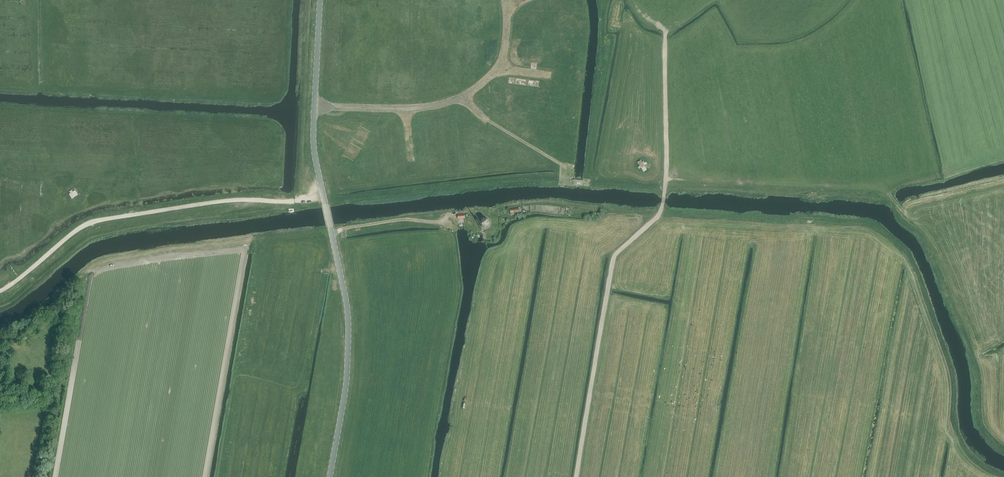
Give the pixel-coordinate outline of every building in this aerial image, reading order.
[(642,161),(640,162),(637,165),(636,165),(637,165),(638,167),(636,168),(637,170),(639,169),(640,169),(642,172),(643,173),(646,171),(646,170),(643,166),(644,166),(646,164),(645,162),(643,163),(642,161)] [(71,190),(69,192),(70,194),(68,195),(71,200),(78,196),(74,191),(72,192),(71,190)] [(489,227),(490,223),(489,219),(485,218),(481,219),(480,224),(481,227),(485,228),(489,227)]
